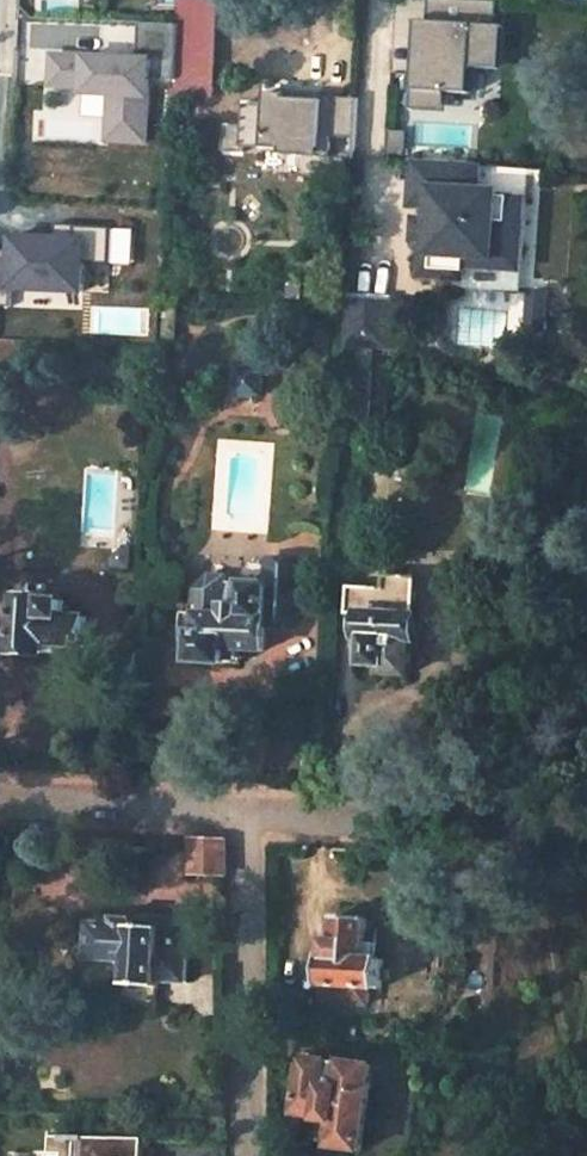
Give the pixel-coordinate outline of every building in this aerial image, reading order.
[(217,0),(179,0),(174,97),(212,98),(217,0)] [(482,0),(428,0),(427,21),(419,21),(414,112),(448,114),(449,93),(467,94),(469,66),(496,68),(499,1),(482,0)] [(174,81),(177,25),(140,23),(138,59),(52,54),(51,85),(84,86),(84,93),(110,94),(109,119),(148,120),(151,79),(174,81)] [(322,101),(286,99),(286,94),(266,93),(265,106),(243,104),(241,128),(224,127),(223,151),(243,153),(244,147),(282,149),(281,155),(330,158),(332,137),(356,139),(358,99),(322,96),(322,101)] [(147,141),(148,120),(109,119),(108,139),(147,141)] [(405,156),(406,132),(389,131),(388,155),(405,156)] [(425,162),(411,161),(407,208),(420,210),(425,162)] [(470,167),(425,162),(420,210),(419,222),(425,223),(423,243),(417,242),(413,280),(449,283),(451,261),(510,268),(515,228),(505,227),(508,203),(497,201),(498,196),(478,194),(481,169),(470,167)] [(510,268),(451,261),(449,283),(448,291),(516,298),(528,178),(481,169),(478,194),(498,196),(497,201),(508,203),(505,227),(515,228),(510,268)] [(0,249),(0,305),(11,305),(12,284),(83,287),(85,257),(110,258),(112,227),(74,226),(74,239),(12,236),(12,249),(0,249)] [(393,303),(346,300),(343,348),(390,348),(393,303)] [(544,301),(524,300),(523,318),(542,320),(544,301)] [(404,304),(393,303),(390,348),(402,349),(404,304)] [(542,320),(523,318),(521,337),(540,339),(542,320)] [(348,415),(368,416),(371,373),(351,370),(348,415)] [(198,605),(196,633),(193,633),(192,661),(224,662),(224,648),(263,651),(268,583),(226,580),(227,571),(209,569),(200,578),(201,578),(199,579),(199,578),(189,588),(188,605),(198,605)] [(366,638),(365,663),(385,664),(385,671),(413,672),(418,578),(385,576),(384,588),(349,586),(347,616),(362,618),(361,638),(366,638)] [(46,643),(84,645),(86,618),(62,617),(62,604),(17,601),(14,650),(45,651),(46,643)] [(195,840),(194,873),(226,873),(225,842),(195,840)] [(320,1002),(369,1005),(370,987),(382,988),(383,960),(365,959),(367,919),(338,918),(337,939),(329,939),(328,960),(321,960),(320,985),(321,985),(320,1002)] [(78,999),(155,1004),(157,980),(187,981),(190,921),(161,919),(160,927),(135,925),(135,920),(114,919),(113,924),(93,923),(90,966),(80,965),(78,999)] [(332,1146),(363,1151),(374,1066),(305,1056),(297,1114),(321,1117),(320,1120),(335,1123),(332,1146)] [(48,1137),(48,1155),(140,1155),(141,1138),(48,1137)]
